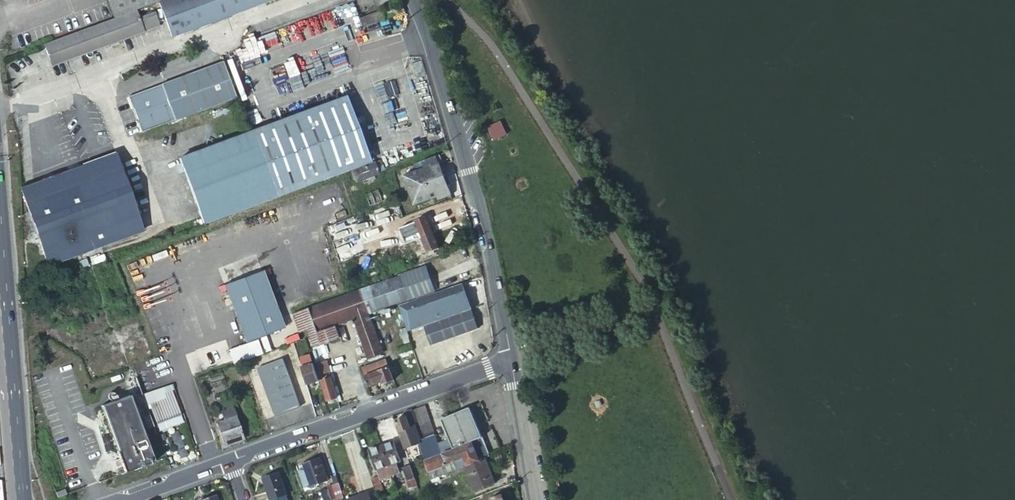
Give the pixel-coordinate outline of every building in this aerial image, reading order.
[(119,16),(136,10),(160,1),(163,0),(113,0),(119,16)] [(160,1),(173,36),(272,0),(163,0),(160,1)] [(386,19),(407,12),(404,5),(383,12),(386,19)] [(119,16),(44,44),(52,65),(144,31),(138,17),(136,10),(119,16)] [(365,27),(386,19),(383,12),(383,10),(361,18),(365,27)] [(138,17),(144,31),(159,26),(154,12),(138,17)] [(237,97),(223,61),(129,96),(142,132),(237,97)] [(368,162),(344,98),(254,131),(180,158),(204,223),(278,195),(368,162)] [(489,128),(494,138),(505,133),(500,123),(489,128)] [(48,174),(20,185),(36,227),(49,260),(109,237),(143,224),(114,150),(82,162),(65,168),(48,174)] [(443,176),(439,164),(443,162),(440,155),(423,161),(426,169),(402,177),(413,207),(437,198),(438,201),(451,196),(443,176)] [(378,172),(385,170),(381,160),(352,171),(356,183),(362,180),(374,176),(379,174),(378,172)] [(376,180),(374,176),(362,180),(364,185),(376,180)] [(365,195),(367,201),(370,206),(383,202),(379,191),(365,195)] [(455,207),(453,200),(441,205),(443,211),(455,207)] [(400,213),(395,203),(393,204),(385,207),(381,209),(384,215),(384,218),(400,213)] [(443,211),(441,205),(433,208),(435,214),(443,211)] [(384,215),(381,209),(375,211),(378,217),(384,215)] [(416,241),(432,234),(424,215),(413,219),(414,223),(400,230),(406,244),(416,241)] [(420,263),(441,256),(432,234),(416,241),(419,248),(414,251),(420,263)] [(263,240),(243,247),(247,256),(269,249),(266,240),(264,241),(263,240)] [(484,276),(482,269),(467,274),(462,259),(462,258),(459,259),(444,264),(447,272),(445,272),(448,281),(451,287),(463,283),(482,277),(484,276)] [(403,261),(394,265),(396,270),(405,267),(403,261)] [(438,266),(441,274),(445,272),(447,272),(444,264),(438,266)] [(248,342),(287,328),(266,271),(227,285),(248,342)] [(441,283),(448,281),(445,272),(441,274),(438,275),(441,283)] [(411,273),(402,276),(408,294),(417,291),(411,273)] [(408,294),(402,276),(310,308),(318,335),(321,346),(341,339),(337,328),(354,322),(368,358),(383,352),(372,324),(369,316),(369,315),(410,300),(408,294)] [(442,290),(434,293),(443,320),(472,311),(463,283),(451,287),(442,290)] [(430,287),(432,293),(434,293),(442,290),(440,284),(430,287)] [(443,320),(434,293),(432,293),(410,301),(409,302),(399,305),(408,331),(418,328),(419,331),(426,329),(428,335),(431,345),(478,329),(472,311),(443,320)] [(318,335),(310,308),(294,314),(301,334),(309,331),(311,337),(318,335)] [(321,346),(318,335),(311,337),(314,348),(321,346)] [(311,358),(299,362),(301,367),(312,363),(311,358)] [(143,391),(171,381),(162,359),(135,369),(143,391)] [(284,359),(271,363),(288,411),(302,406),(284,359)] [(383,384),(394,380),(386,359),(362,368),(369,386),(382,382),(383,384)] [(288,411),(271,363),(260,367),(277,415),(288,411)] [(307,385),(318,381),(312,363),(301,367),(307,385)] [(330,377),(320,380),(327,401),(337,397),(330,377)] [(160,430),(184,422),(172,389),(174,388),(172,383),(144,394),(148,405),(150,404),(160,430)] [(121,472),(154,460),(129,394),(100,404),(117,449),(116,450),(119,457),(113,459),(116,466),(122,464),(124,471),(121,472)] [(426,406),(412,411),(423,444),(429,459),(426,460),(430,471),(464,459),(467,465),(486,457),(491,455),(474,412),(445,423),(450,435),(438,440),(426,406)] [(230,419),(235,417),(232,408),(227,410),(230,419)] [(412,411),(412,409),(403,412),(405,417),(397,420),(401,431),(399,432),(406,450),(423,444),(412,411)] [(243,438),(235,417),(230,419),(216,424),(223,445),(243,438)] [(394,442),(381,447),(389,466),(392,476),(400,473),(396,462),(401,461),(394,442)] [(389,466),(381,447),(370,451),(379,476),(380,476),(381,480),(392,476),(389,466)] [(496,482),(486,457),(467,465),(466,465),(475,490),(496,482)] [(329,481),(321,458),(304,464),(312,486),(329,481)] [(408,481),(416,479),(411,466),(404,468),(408,481)] [(424,481),(432,478),(430,471),(422,474),(424,481)] [(286,495),(287,495),(280,473),(264,479),(271,499),(273,499),(286,495)] [(379,476),(372,479),(379,499),(387,496),(381,480),(380,476),(379,476)] [(344,498),(340,484),(331,486),(333,491),(336,499),(339,499),(344,498)] [(333,491),(327,493),(330,499),(336,499),(333,491)]
